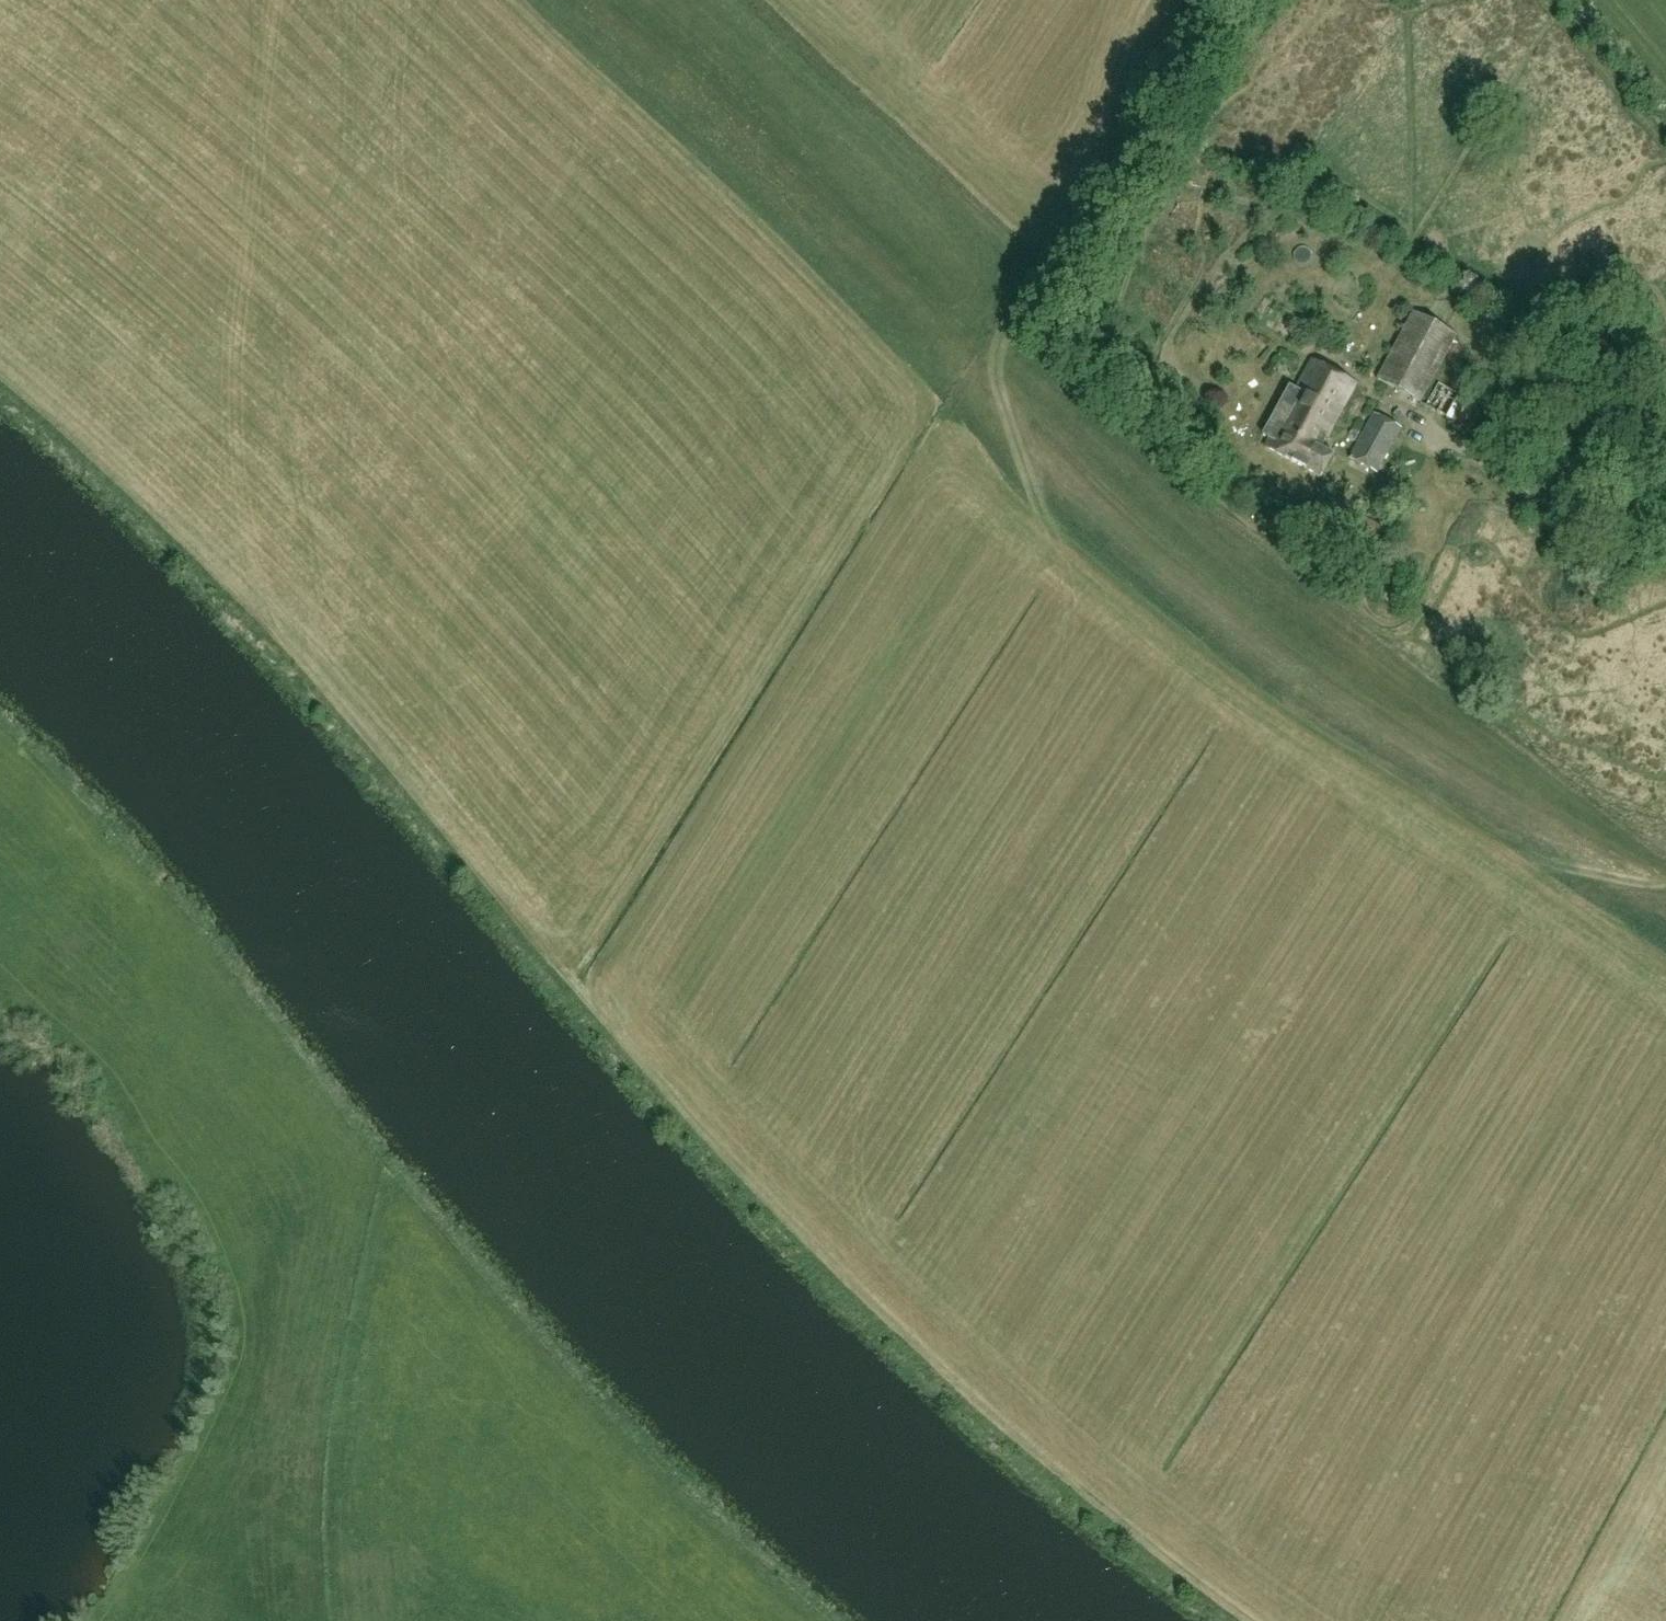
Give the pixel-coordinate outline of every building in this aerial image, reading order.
[(1421,403),(1458,335),(1413,311),(1375,378),(1421,403)] [(1313,359),(1296,390),(1289,386),(1262,435),(1270,440),(1266,447),(1322,476),(1334,453),(1322,447),(1356,382),(1313,359)] [(1440,381),(1426,405),(1471,430),(1483,410),(1460,397),(1463,393),(1440,381)] [(1378,474),(1404,427),(1374,412),(1347,459),(1378,474)]
